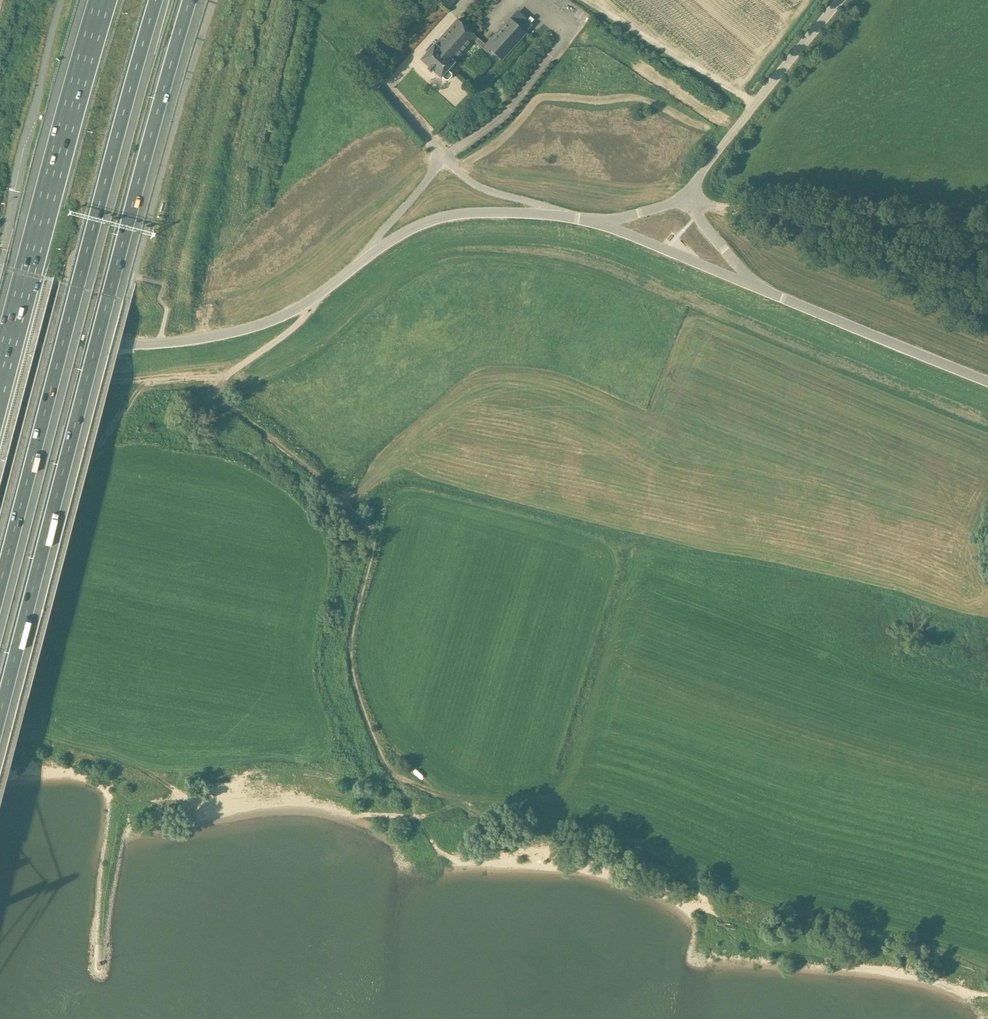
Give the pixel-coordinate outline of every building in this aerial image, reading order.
[(485,45),(501,59),(526,32),(510,17),(485,45)] [(458,19),(435,44),(434,44),(421,59),(440,77),(441,76),(445,79),(448,79),(451,75),(451,73),(447,69),(477,37),(458,19)]
